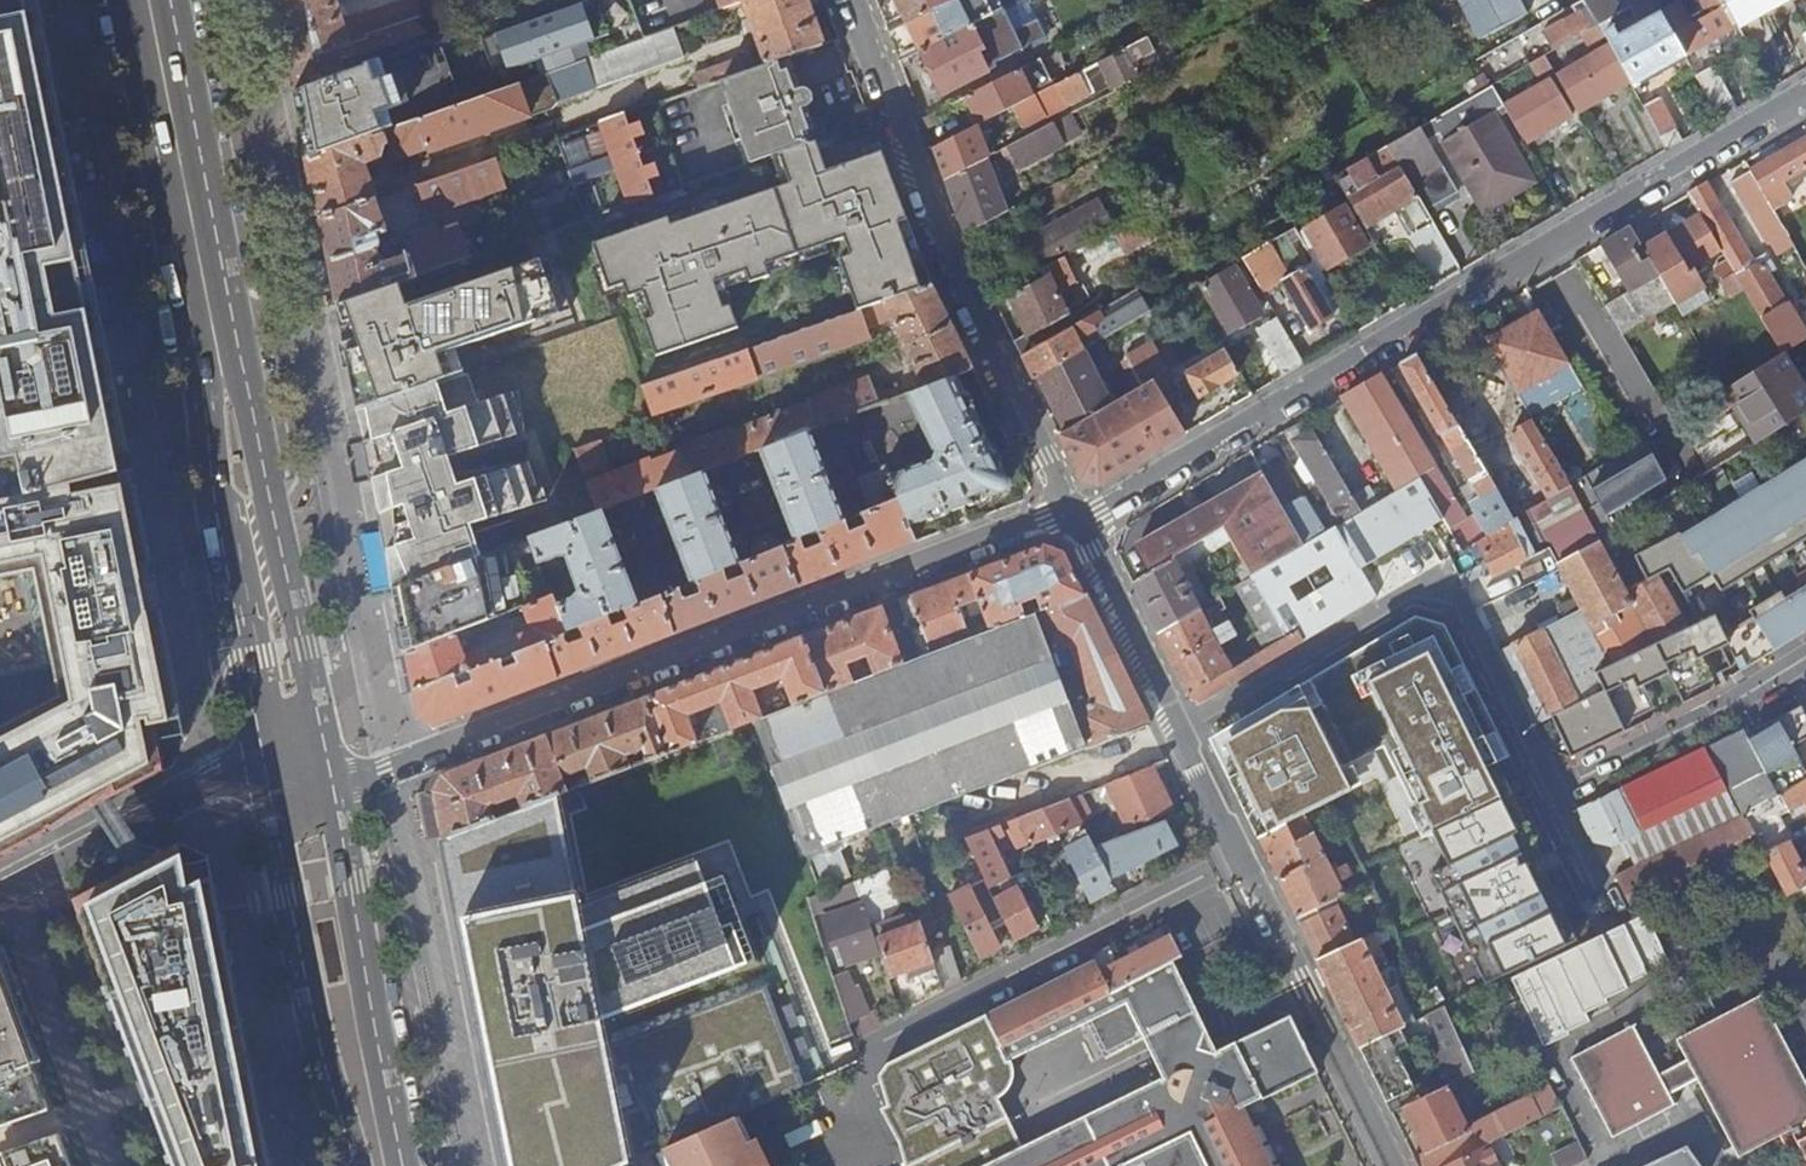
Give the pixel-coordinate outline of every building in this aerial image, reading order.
[(2,458),(39,451),(50,484),(120,472),(117,457),(129,454),(128,448),(119,402),(110,358),(99,360),(96,347),(92,328),(97,327),(104,326),(92,265),(87,240),(75,242),(72,224),(83,222),(81,207),(73,170),(52,65),(40,67),(32,24),(44,21),(41,2),(40,0),(0,0),(0,448),(2,458)] [(278,3),(282,23),(290,65),(425,15),(420,0),(407,0),(361,16),(360,14),(344,20),(337,0),(285,0),(278,3)] [(596,0),(479,43),(492,77),(527,64),(532,78),(584,59),(589,57),(584,43),(608,34),(596,0)] [(746,0),(768,61),(768,62),(789,54),(824,43),(808,0),(747,0),(746,0)] [(898,5),(907,23),(956,0),(896,0),(898,5)] [(907,23),(921,51),(1003,11),(997,0),(956,0),(907,23)] [(1003,11),(921,51),(943,94),(997,67),(995,63),(1047,38),(1028,0),(1024,0),(1003,11)] [(1528,0),(1470,0),(1470,23),(1527,23),(1528,0)] [(1583,1),(1584,2),(1588,10),(1553,30),(1563,47),(1599,26),(1609,20),(1619,14),(1611,0),(1585,0),(1583,1)] [(1654,0),(1644,0),(1633,7),(1644,26),(1662,16),(1654,0)] [(1703,11),(1670,29),(1685,57),(1738,28),(1722,0),(1697,0),(1703,11)] [(1738,28),(1743,37),(1761,26),(1758,20),(1791,1),(1790,0),(1722,0),(1738,28)] [(425,15),(290,65),(295,87),(295,91),(319,82),(331,78),(345,72),(340,60),(452,21),(448,7),(425,15)] [(1670,29),(1662,16),(1644,26),(1640,28),(1649,44),(1636,51),(1629,37),(1621,42),(1609,20),(1599,26),(1610,47),(1631,84),(1638,97),(1643,93),(1638,84),(1685,57),(1670,29)] [(675,26),(646,36),(589,57),(584,59),(595,86),(596,88),(693,53),(688,40),(681,42),(675,26)] [(1012,107),(1024,129),(1090,95),(1112,84),(1115,90),(1161,65),(1151,45),(1158,41),(1157,38),(1161,36),(1158,31),(1138,41),(1123,49),(1065,80),(1053,86),(1012,107)] [(1512,56),(1521,71),(1529,66),(1539,61),(1531,46),(1512,56)] [(1569,70),(1557,77),(1578,114),(1631,84),(1610,47),(1593,57),(1601,72),(1578,86),(1569,70)] [(768,62),(768,61),(747,69),(746,69),(721,78),(754,163),(770,157),(815,142),(812,135),(810,137),(807,131),(816,127),(809,107),(812,104),(813,101),(813,97),(812,93),(809,90),(806,88),(802,87),(789,54),(768,62)] [(1539,61),(1529,66),(1536,79),(1552,70),(1545,57),(1539,61)] [(1601,72),(1593,57),(1569,70),(1578,86),(1601,72)] [(746,69),(747,69),(742,58),(694,74),(698,85),(721,78),(746,69)] [(519,84),(531,116),(554,107),(556,102),(595,86),(584,59),(532,78),(518,83),(519,84)] [(1053,86),(1040,59),(951,105),(954,111),(969,103),(980,124),(983,123),(1012,107),(1053,86)] [(331,78),(354,142),(401,125),(377,60),(345,72),(331,78)] [(1713,66),(1695,76),(1713,109),(1731,99),(1713,66)] [(319,82),(342,147),(354,142),(331,78),(319,82)] [(1551,80),(1505,107),(1505,108),(1526,144),(1572,118),(1551,80)] [(314,187),(321,220),(377,199),(368,171),(361,168),(363,162),(368,162),(384,156),(386,145),(388,144),(395,160),(427,148),(430,153),(531,116),(519,84),(428,115),(411,122),(401,125),(354,142),(342,147),(309,159),(314,187)] [(1395,158),(1400,168),(1427,214),(1458,196),(1428,144),(1439,138),(1472,193),(1497,180),(1508,199),(1533,185),(1493,115),(1505,108),(1505,107),(1493,87),(1388,147),(1395,158)] [(1659,99),(1643,107),(1661,140),(1677,131),(1659,99)] [(625,111),(597,122),(628,206),(656,196),(649,178),(662,174),(657,161),(645,166),(634,137),(647,132),(642,120),(630,124),(625,111)] [(1054,122),(1001,150),(1005,158),(1011,155),(1019,169),(1066,144),(1054,122)] [(975,127),(985,151),(992,148),(983,123),(980,124),(975,127)] [(951,139),(932,149),(943,181),(987,157),(985,151),(975,127),(951,139)] [(1750,172),(1763,194),(1805,168),(1805,139),(1750,172)] [(883,150),(826,171),(816,141),(815,142),(770,157),(781,187),(668,227),(665,219),(591,245),(599,268),(589,272),(592,280),(583,283),(589,300),(626,287),(629,294),(635,292),(656,352),(742,321),(734,301),(724,305),(714,278),(747,266),(752,277),(768,271),(764,260),(844,231),(850,248),(839,252),(860,309),(922,287),(909,253),(920,249),(883,150)] [(1388,147),(1375,155),(1381,166),(1395,158),(1388,147)] [(498,157),(419,184),(430,215),(509,188),(498,157)] [(987,157),(943,181),(964,235),(1007,211),(987,157)] [(1366,160),(1335,178),(1350,204),(1362,224),(1395,206),(1397,210),(1401,217),(1405,214),(1416,232),(1432,223),(1427,214),(1400,168),(1378,181),(1366,160)] [(1776,245),(1789,238),(1763,194),(1750,172),(1732,183),(1767,242),(1772,239),(1776,245)] [(1497,180),(1472,193),(1484,213),(1508,199),(1497,180)] [(1688,195),(1701,216),(1722,251),(1726,259),(1745,290),(1783,355),(1805,340),(1805,321),(1798,325),(1770,275),(1776,272),(1770,260),(1756,268),(1707,184),(1688,195)] [(334,289),(337,304),(418,277),(486,253),(479,230),(464,236),(460,225),(405,244),(409,256),(383,264),(377,250),(380,247),(381,243),(379,236),(388,232),(377,199),(321,220),(323,229),(334,289)] [(1090,240),(1091,242),(1113,230),(1113,229),(1098,201),(1077,213),(1078,216),(1025,245),(1038,269),(1090,240)] [(1367,246),(1373,243),(1365,229),(1362,224),(1350,204),(1344,207),(1367,246)] [(1395,206),(1362,224),(1365,229),(1397,210),(1395,206)] [(1367,246),(1344,207),(1305,229),(1328,270),(1368,247),(1367,246)] [(1164,232),(1151,208),(1113,229),(1113,230),(1126,254),(1164,232)] [(1701,216),(1643,250),(1675,304),(1690,330),(1717,314),(1702,287),(1696,290),(1685,272),(1722,251),(1701,216)] [(1241,259),(1262,294),(1282,282),(1311,331),(1344,312),(1294,228),(1241,259)] [(1630,293),(1606,306),(1623,335),(1675,304),(1643,250),(1631,228),(1602,245),(1612,261),(1604,266),(1614,282),(1621,277),(1630,293)] [(423,292),(474,274),(469,260),(487,254),(486,253),(418,277),(423,292)] [(1800,256),(1785,264),(1805,296),(1805,295),(1805,266),(1800,256)] [(1009,298),(1027,336),(1028,340),(1046,329),(1068,317),(1056,290),(1075,282),(1062,258),(1040,271),(1045,279),(1009,298)] [(1745,290),(1726,259),(1714,266),(1733,297),(1745,290)] [(1199,283),(1189,289),(1197,303),(1207,297),(1228,334),(1262,314),(1236,270),(1203,289),(1199,283)] [(426,301),(423,292),(418,277),(337,304),(344,336),(351,372),(402,354),(389,313),(426,301)] [(975,368),(933,283),(922,287),(860,309),(642,385),(652,415),(723,390),(871,337),(867,329),(891,318),(924,387),(956,375),(975,368)] [(457,337),(487,326),(477,296),(427,313),(434,335),(428,337),(430,344),(457,337)] [(1119,301),(1098,313),(1110,335),(1131,322),(1119,301)] [(1539,311),(1487,341),(1517,394),(1570,363),(1539,311)] [(1052,339),(1021,357),(1032,379),(1036,377),(1084,350),(1079,341),(1097,331),(1089,318),(1052,339)] [(1256,331),(1283,377),(1304,365),(1277,319),(1256,331)] [(1027,336),(1014,343),(1021,357),(1052,339),(1046,329),(1028,340),(1027,336)] [(468,369),(457,337),(430,344),(402,354),(351,372),(354,388),(358,410),(360,409),(451,376),(451,375),(468,369)] [(1460,373),(1441,341),(1417,355),(1436,387),(1460,373)] [(1124,359),(1141,389),(1150,384),(1155,381),(1170,373),(1152,342),(1124,359)] [(1095,343),(1084,350),(1096,373),(1108,367),(1095,343)] [(1222,343),(1181,366),(1187,377),(1199,398),(1239,374),(1222,343)] [(1084,350),(1036,377),(1066,433),(1113,406),(1096,373),(1084,350)] [(1477,517),(1489,536),(1515,520),(1491,480),(1436,387),(1417,355),(1402,364),(1481,501),(1471,507),(1477,517)] [(1731,387),(1763,440),(1805,413),(1805,393),(1783,355),(1731,387)] [(1181,366),(1170,373),(1177,383),(1187,377),(1181,366)] [(451,375),(451,376),(360,409),(366,439),(364,440),(365,447),(372,483),(375,482),(389,477),(448,456),(524,428),(518,388),(478,401),(468,369),(451,375)] [(1177,383),(1170,373),(1155,381),(1161,392),(1177,383)] [(1007,478),(956,375),(924,387),(908,393),(937,451),(933,459),(892,476),(887,465),(858,476),(871,510),(899,500),(909,525),(1004,489),(1007,478)] [(1419,478),(1444,519),(1446,523),(1459,518),(1454,500),(1380,376),(1365,386),(1419,478)] [(818,426),(881,403),(878,395),(871,379),(809,403),(818,426)] [(1066,433),(1060,436),(1082,481),(1099,486),(1186,434),(1172,410),(1168,404),(1161,392),(1155,381),(1150,384),(1141,389),(1126,398),(1113,406),(1066,433)] [(1365,386),(1346,397),(1400,489),(1419,478),(1365,386)] [(898,387),(878,395),(881,403),(901,395),(898,387)] [(1724,392),(1756,445),(1761,442),(1763,440),(1731,387),(1726,390),(1724,392)] [(810,429),(818,426),(809,403),(733,431),(742,455),(762,448),(810,429)] [(1325,409),(1306,420),(1360,513),(1379,502),(1325,409)] [(656,420),(654,421),(649,423),(652,430),(658,427),(656,420)] [(1321,528),(1282,463),(1262,475),(1304,547),(1360,513),(1306,420),(1287,431),(1338,518),(1321,528)] [(1550,499),(1571,486),(1534,423),(1512,435),(1523,456),(1517,460),(1529,481),(1536,477),(1545,493),(1549,500),(1550,499)] [(762,448),(797,539),(805,537),(820,531),(846,520),(810,429),(762,448)] [(705,470),(742,455),(733,431),(678,453),(687,476),(705,470)] [(613,472),(602,440),(575,450),(587,481),(613,472)] [(1282,463),(1269,441),(1250,452),(1250,453),(1262,475),(1282,463)] [(14,849),(10,841),(15,839),(19,847),(26,843),(44,833),(47,832),(46,830),(49,828),(47,825),(58,820),(61,825),(79,816),(102,804),(103,803),(165,771),(158,740),(155,724),(182,719),(169,652),(160,608),(133,614),(131,605),(132,606),(133,606),(134,606),(134,607),(135,607),(136,607),(137,607),(138,607),(139,607),(140,607),(140,606),(141,606),(142,605),(143,605),(143,604),(144,603),(145,603),(145,602),(145,601),(146,600),(146,599),(146,598),(146,597),(146,596),(146,595),(146,594),(145,594),(145,593),(144,592),(144,591),(143,591),(143,590),(142,590),(141,589),(140,589),(139,588),(138,588),(137,588),(136,588),(135,588),(134,589),(133,589),(132,589),(131,590),(130,591),(129,592),(127,584),(154,578),(154,576),(151,564),(138,496),(135,484),(132,469),(120,472),(50,484),(39,451),(2,458),(0,459),(0,857),(14,849)] [(597,510),(601,509),(656,488),(687,476),(678,453),(651,463),(649,460),(613,472),(587,481),(597,510)] [(1666,481),(1651,455),(1591,490),(1584,478),(1571,486),(1599,539),(1613,531),(1606,516),(1666,481)] [(378,510),(380,520),(388,559),(393,587),(482,553),(471,522),(547,497),(533,458),(455,472),(448,456),(389,477),(392,493),(380,508),(378,510)] [(1681,537),(1675,526),(1651,539),(1670,571),(1682,592),(1711,575),(1720,592),(1805,540),(1805,461),(1681,537)] [(692,581),(696,580),(727,568),(741,562),(705,470),(687,476),(656,488),(692,581)] [(1510,470),(1491,480),(1515,520),(1524,515),(1533,509),(1529,502),(1510,470)] [(1304,547),(1262,475),(1192,516),(1206,540),(1224,529),(1252,578),(1304,547)] [(380,508),(392,493),(389,477),(375,482),(380,508)] [(1360,513),(1304,547),(1252,578),(1284,634),(1286,638),(1293,649),(1303,643),(1297,633),(1371,589),(1360,570),(1444,519),(1419,478),(1400,489),(1379,502),(1360,513)] [(1583,611),(1498,653),(1533,725),(1550,717),(1602,691),(1593,674),(1627,657),(1607,619),(1634,605),(1628,594),(1599,539),(1571,486),(1550,499),(1578,554),(1560,564),(1583,611)] [(1540,505),(1549,500),(1545,493),(1529,502),(1533,509),(1540,505)] [(1552,548),(1560,564),(1578,554),(1550,499),(1549,500),(1540,505),(1544,513),(1528,522),(1524,515),(1515,520),(1489,536),(1478,544),(1483,554),(1541,525),(1552,548)] [(799,587),(916,542),(909,525),(899,500),(871,510),(863,514),(867,524),(852,530),(848,519),(846,520),(820,531),(824,540),(809,547),(805,537),(797,539),(784,545),(799,587)] [(1533,509),(1524,515),(1528,522),(1544,513),(1540,505),(1533,509)] [(626,608),(637,604),(601,509),(597,510),(528,536),(537,562),(558,554),(568,558),(581,593),(577,599),(558,606),(568,632),(582,626),(609,615),(626,608)] [(1206,540),(1192,516),(1138,548),(1153,573),(1174,559),(1206,540)] [(1452,532),(1456,538),(1465,552),(1478,544),(1489,536),(1477,517),(1452,532)] [(1494,577),(1552,548),(1541,525),(1483,554),(1494,577)] [(755,557),(783,546),(780,538),(769,533),(758,537),(753,551),(755,557)] [(528,536),(482,553),(393,587),(399,620),(403,639),(406,654),(455,633),(522,606),(549,595),(537,562),(528,536)] [(1444,545),(1450,556),(1452,560),(1465,552),(1456,538),(1444,545)] [(675,634),(799,587),(784,545),(783,546),(755,557),(741,562),(746,573),(731,579),(727,568),(696,580),(700,591),(685,598),(680,586),(659,595),(675,634)] [(1029,551),(970,574),(979,600),(990,631),(1024,618),(1019,604),(1036,598),(1041,610),(1084,594),(1065,552),(1045,545),(1029,551)] [(537,562),(549,595),(553,594),(558,606),(577,599),(581,593),(568,558),(558,554),(537,562)] [(1153,573),(1132,585),(1143,607),(1157,635),(1199,610),(1198,609),(1174,559),(1153,573)] [(1670,571),(1628,594),(1634,605),(1607,619),(1627,657),(1699,622),(1682,592),(1670,571)] [(970,574),(900,600),(908,622),(919,617),(932,653),(970,639),(961,608),(979,600),(970,574)] [(1284,634),(1252,578),(1235,588),(1266,644),(1284,634)] [(1699,622),(1627,657),(1593,674),(1602,691),(1550,717),(1569,759),(1624,733),(1622,730),(1629,727),(1631,730),(1684,704),(1682,702),(1689,699),(1691,701),(1708,693),(1717,688),(1716,686),(1731,679),(1742,672),(1739,666),(1753,657),(1750,651),(1763,643),(1766,649),(1794,631),(1790,626),(1804,617),(1805,621),(1805,587),(1789,598),(1784,591),(1750,612),(1754,619),(1724,637),(1714,615),(1699,622)] [(525,650),(545,642),(566,634),(568,633),(568,632),(558,606),(553,594),(549,595),(522,606),(531,631),(520,636),(525,650)] [(823,695),(751,722),(785,809),(803,855),(806,854),(874,829),(931,807),(962,795),(1034,768),(1149,724),(1084,594),(1041,610),(1040,611),(1035,613),(1035,614),(1024,618),(990,631),(970,639),(932,653),(921,657),(904,664),(823,695)] [(558,679),(675,634),(659,595),(637,604),(626,608),(630,619),(613,627),(609,615),(582,626),(585,637),(569,644),(566,634),(545,642),(558,679)] [(1221,596),(1213,601),(1217,608),(1225,603),(1221,596)] [(801,638),(823,695),(904,664),(883,607),(801,638)] [(1199,610),(1157,635),(1164,649),(1178,677),(1187,696),(1198,705),(1293,649),(1286,638),(1231,670),(1219,650),(1235,639),(1230,630),(1213,640),(1199,610)] [(1794,631),(1805,624),(1805,621),(1804,617),(1790,626),(1794,631)] [(1239,802),(1259,840),(1287,826),(1286,825),(1304,816),(1376,777),(1416,841),(1455,823),(1502,801),(1525,790),(1518,777),(1489,718),(1457,652),(1440,629),(1413,620),(1326,672),(1298,688),(1257,712),(1208,741),(1215,753),(1239,802)] [(410,676),(413,692),(460,676),(491,664),(484,647),(463,655),(455,633),(406,654),(410,676)] [(719,735),(751,722),(823,695),(801,638),(647,697),(667,754),(672,752),(695,743),(685,715),(695,711),(702,727),(714,723),(719,735)] [(435,727),(558,679),(545,642),(525,650),(515,655),(518,665),(507,669),(503,659),(491,664),(460,676),(413,692),(417,711),(418,717),(435,727)] [(1051,650),(1074,711),(1097,702),(1074,642),(1051,650)] [(1750,651),(1753,657),(1766,649),(1763,643),(1750,651)] [(647,697),(546,736),(560,776),(586,767),(592,782),(629,768),(624,756),(642,748),(647,761),(667,754),(647,697)] [(1746,738),(1778,795),(1805,780),(1805,772),(1792,748),(1805,740),(1805,714),(1802,707),(1746,738)] [(155,724),(158,740),(185,734),(182,719),(155,724)] [(1164,755),(1149,724),(1034,768),(1041,786),(1046,800),(1084,786),(1080,773),(1109,762),(1114,774),(1164,755)] [(1576,811),(1592,845),(1607,849),(1618,843),(1725,791),(1743,816),(1744,815),(1768,802),(1778,795),(1746,738),(1743,729),(1576,811)] [(433,790),(434,792),(438,815),(443,838),(494,818),(490,806),(518,795),(523,808),(556,796),(563,793),(566,792),(560,776),(546,736),(443,775),(433,790)] [(1166,761),(1164,755),(1114,774),(1116,780),(1151,766),(1166,761)] [(1151,766),(1116,780),(1106,784),(1127,827),(1173,810),(1151,766)] [(1768,802),(1776,818),(1778,818),(1805,802),(1805,780),(1778,795),(1768,802)] [(1572,886),(1525,790),(1502,801),(1455,823),(1416,841),(1361,867),(1370,885),(1391,927),(1396,937),(1413,928),(1447,912),(1435,886),(1470,870),(1481,896),(1534,870),(1548,898),(1572,886)] [(1725,791),(1618,843),(1633,868),(1743,816),(1725,791)] [(425,842),(443,838),(438,815),(434,792),(417,796),(425,842)] [(1085,792),(1069,798),(1077,815),(1092,809),(1085,792)] [(494,818),(443,838),(493,1092),(507,1165),(621,1165),(664,1147),(729,1117),(803,1085),(765,985),(606,1045),(600,1019),(755,961),(740,921),(722,927),(705,883),(697,862),(577,907),(556,796),(523,808),(498,818),(498,817),(494,818)] [(1069,798),(1048,806),(1004,823),(1016,848),(1081,823),(1077,815),(1069,798)] [(1744,815),(1764,853),(1764,854),(1787,843),(1792,840),(1778,818),(1776,818),(1768,802),(1744,815)] [(1615,877),(1634,915),(1764,853),(1744,815),(1743,816),(1633,868),(1615,877)] [(1345,866),(1337,870),(1335,865),(1330,868),(1313,834),(1304,816),(1286,825),(1287,826),(1259,840),(1280,881),(1278,882),(1297,920),(1335,901),(1344,896),(1338,884),(1351,877),(1345,866)] [(1178,842),(1166,819),(1094,847),(1110,878),(1178,842)] [(46,830),(47,832),(61,825),(58,820),(47,825),(49,828),(46,830)] [(995,827),(965,838),(979,867),(990,888),(1010,878),(991,840),(1000,836),(995,827)] [(1110,878),(1094,847),(1086,832),(1078,836),(1083,846),(1068,855),(1092,901),(1117,889),(1110,878)] [(1797,836),(1805,854),(1805,853),(1805,832),(1797,836)] [(10,841),(14,849),(19,847),(15,839),(10,841)] [(1764,854),(1787,897),(1805,887),(1805,879),(1787,843),(1764,854)] [(173,1165),(271,1165),(252,1068),(244,1069),(240,1049),(236,1030),(244,1028),(214,876),(187,886),(184,866),(180,845),(74,901),(173,1165)] [(184,866),(187,886),(214,876),(210,860),(184,866)] [(1004,916),(990,888),(979,867),(947,890),(981,957),(1001,947),(992,930),(989,924),(1004,916)] [(854,880),(861,901),(886,892),(879,871),(854,880)] [(1024,871),(1010,878),(990,888),(1004,916),(1007,923),(1015,939),(1039,927),(1019,887),(1030,882),(1024,871)] [(722,876),(705,883),(722,927),(740,921),(722,876)] [(811,908),(813,912),(837,903),(832,889),(821,893),(808,898),(811,908)] [(1337,906),(1335,901),(1297,920),(1299,925),(1337,906)] [(845,963),(879,951),(862,903),(823,918),(832,944),(838,942),(845,963)] [(1318,962),(1356,944),(1337,906),(1299,925),(1318,962)] [(1645,915),(1511,977),(1543,1048),(1571,1035),(1569,1032),(1591,1022),(1586,1013),(1607,1003),(1604,998),(1627,988),(1625,984),(1648,974),(1644,966),(1664,957),(1645,915)] [(992,930),(1007,923),(1004,916),(989,924),(992,930)] [(914,967),(924,999),(941,990),(930,955),(920,922),(877,939),(890,976),(914,967)] [(1434,1013),(1429,1004),(1410,1014),(1377,946),(1396,937),(1391,927),(1356,944),(1318,962),(1360,1049),(1400,1030),(1417,1021),(1434,1013)] [(1410,966),(1427,958),(1413,928),(1396,937),(1410,966)] [(1093,954),(1095,959),(1111,992),(1173,961),(1181,957),(1170,935),(1118,961),(1110,945),(1093,954)] [(930,955),(941,990),(958,982),(958,981),(947,950),(930,955)] [(1439,983),(1427,958),(1410,966),(1429,1004),(1434,1013),(1444,1007),(1495,981),(1516,970),(1506,950),(1439,983)] [(1064,974),(1086,1020),(1104,1057),(1142,1038),(1197,1010),(1178,971),(1173,961),(1111,992),(1095,959),(1064,974)] [(38,1081),(31,1065),(41,1061),(31,1046),(0,962),(0,1099),(38,1081)] [(839,994),(853,989),(847,972),(833,977),(839,994)] [(1064,974),(985,1014),(1007,1060),(1086,1020),(1064,974)] [(850,1023),(868,1014),(856,988),(853,989),(839,994),(843,1006),(850,1023)] [(1688,1059),(1699,1078),(1740,1157),(1780,1136),(1797,1127),(1805,1122),(1805,1090),(1757,997),(1678,1039),(1688,1059)] [(1444,1007),(1434,1013),(1417,1021),(1439,1068),(1449,1070),(1455,1083),(1475,1074),(1444,1007)] [(1246,1104),(1264,1096),(1265,1098),(1319,1071),(1291,1014),(1219,1049),(1199,1009),(1197,1010),(1142,1038),(1161,1077),(1019,1145),(977,1165),(1276,1165),(1246,1104)] [(877,1121),(900,1165),(940,1165),(977,1165),(1019,1145),(995,1097),(1002,1094),(1008,1088),(1010,1079),(1010,1069),(1007,1060),(985,1014),(879,1068),(888,1105),(877,1121)] [(1699,1078),(1688,1059),(1658,1074),(1632,1025),(1573,1057),(1614,1136),(1674,1105),(1669,1095),(1699,1078)] [(1404,1037),(1400,1030),(1360,1049),(1386,1102),(1415,1088),(1400,1058),(1392,1043),(1399,1039),(1404,1037)] [(1406,1055),(1399,1039),(1392,1043),(1400,1058),(1406,1055)] [(1550,1087),(1466,1129),(1449,1094),(1461,1089),(1463,1094),(1481,1086),(1475,1074),(1455,1083),(1405,1108),(1427,1153),(1414,1159),(1418,1165),(1445,1165),(1488,1145),(1562,1108),(1550,1087)] [(38,1081),(0,1099),(0,1128),(49,1111),(38,1081)] [(729,1117),(664,1147),(673,1165),(766,1165),(754,1141),(744,1146),(729,1117)] [(1796,1141),(1793,1135),(1799,1131),(1797,1127),(1780,1136),(1795,1165),(1805,1165),(1805,1136),(1796,1141)] [(59,1138),(56,1131),(0,1151),(0,1161),(59,1138)] [(59,1138),(0,1161),(0,1164),(1,1165),(69,1165),(59,1138)] [(1488,1145),(1445,1165),(1499,1165),(1488,1145)] [(1685,1147),(1646,1165),(1700,1165),(1685,1147)]
